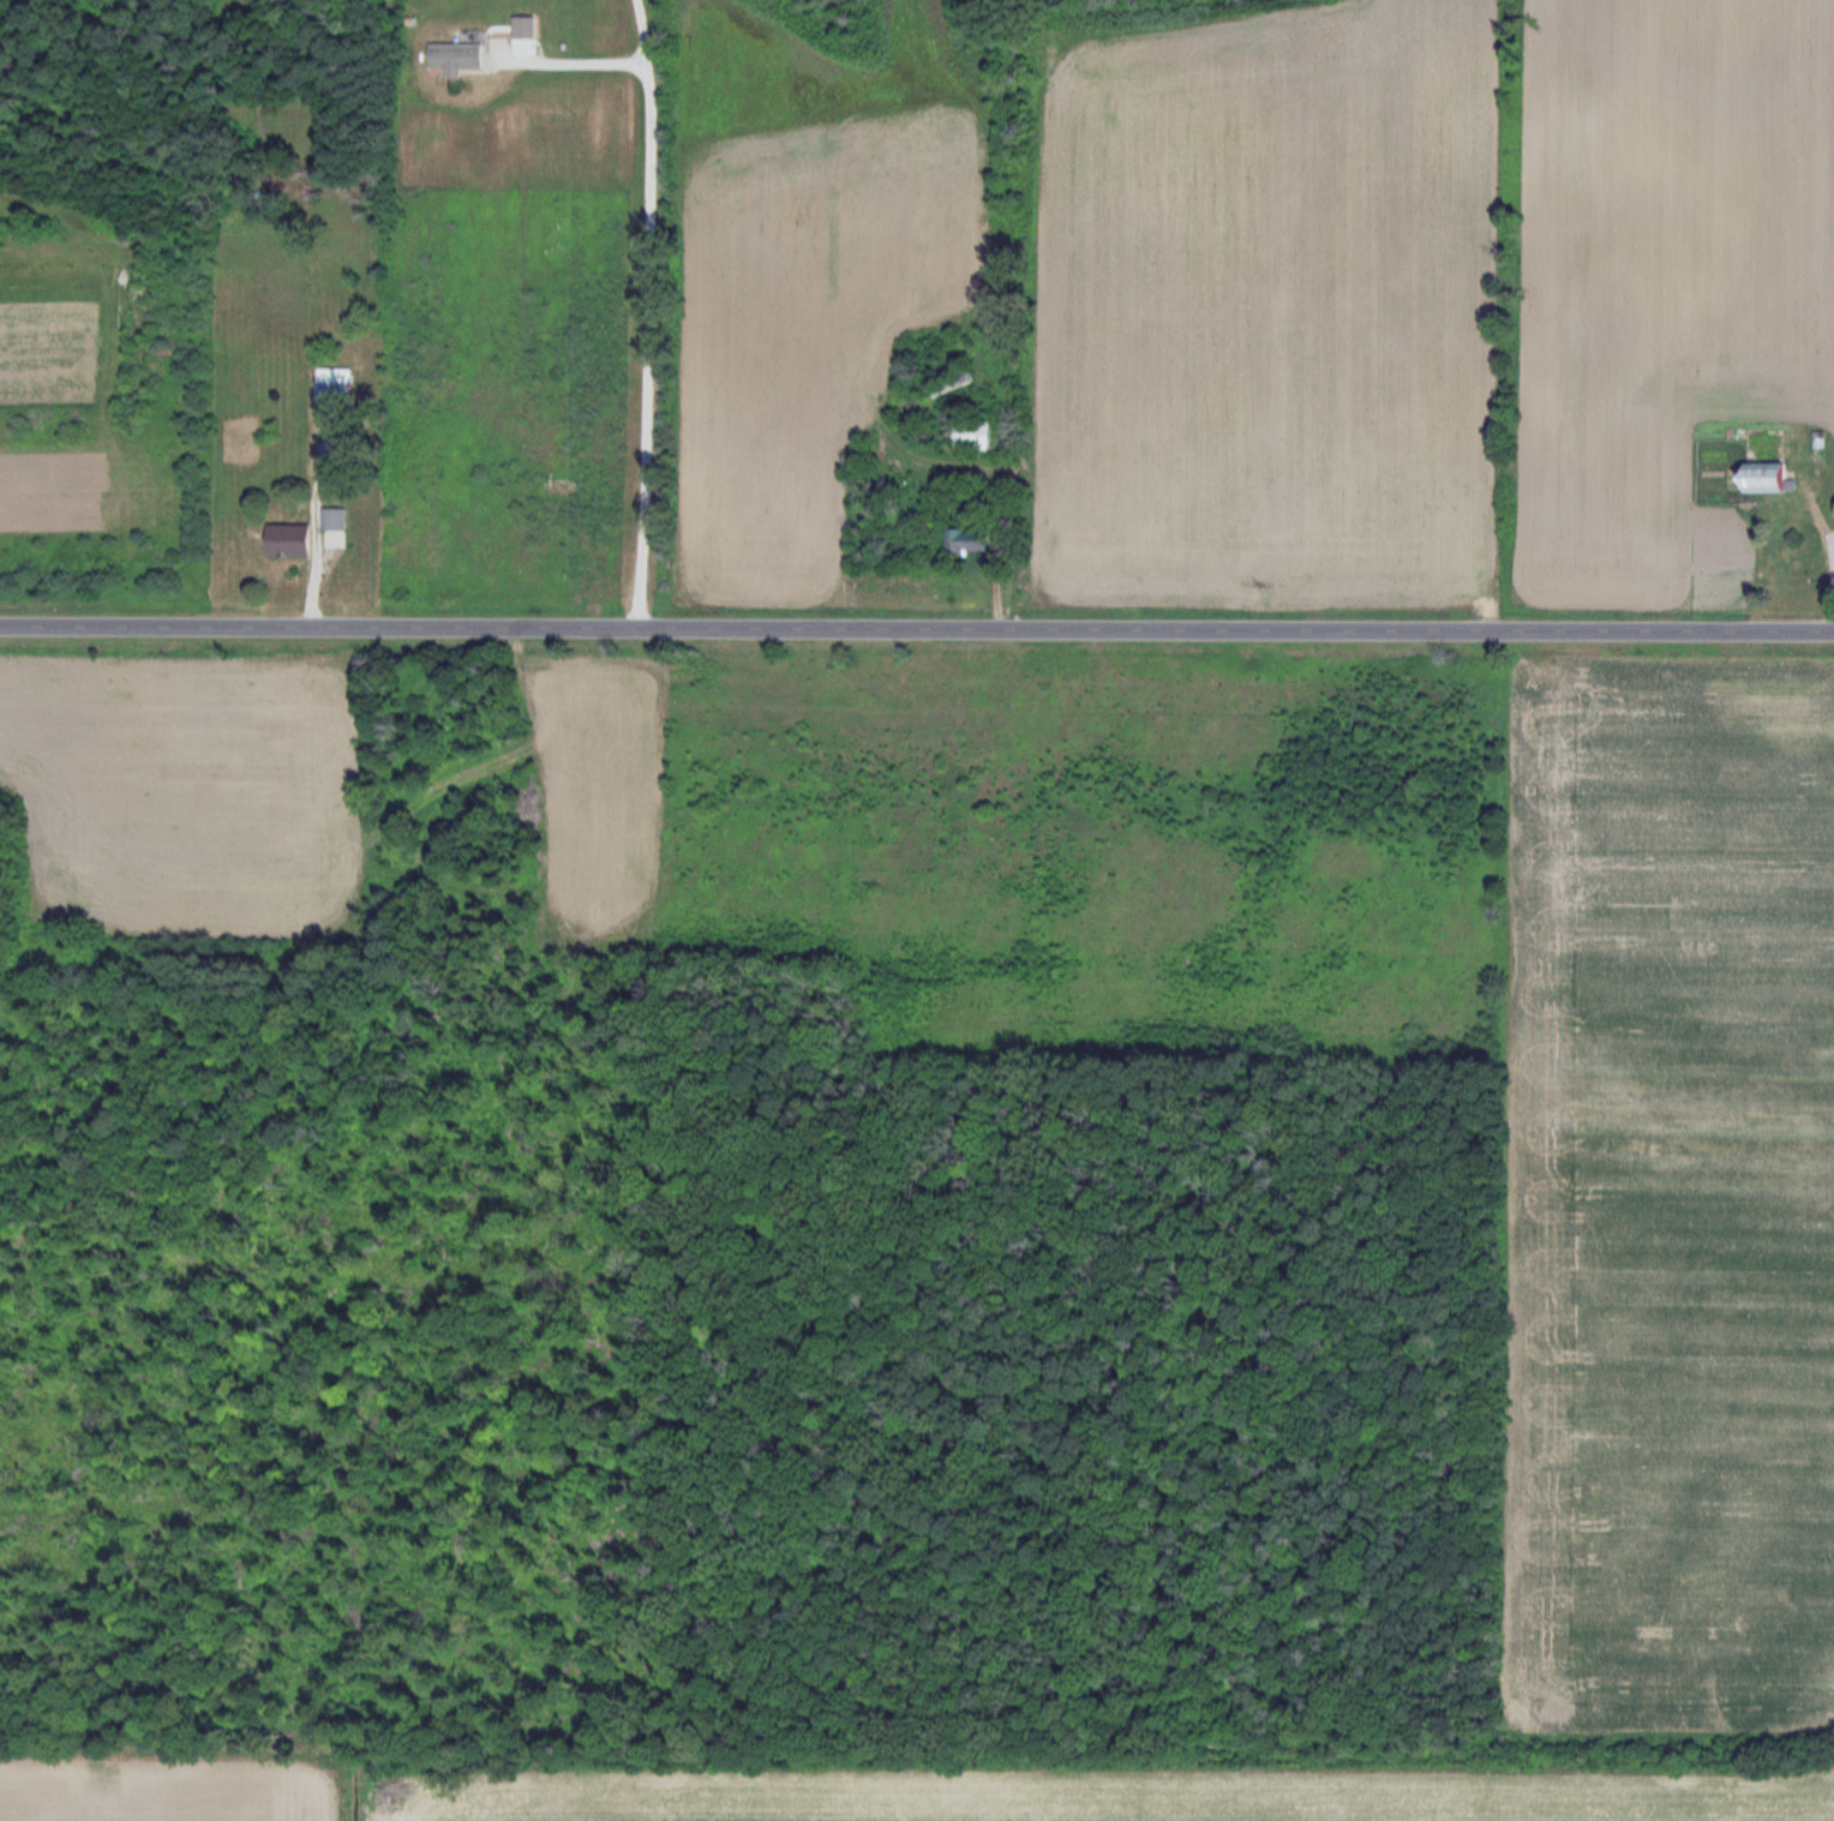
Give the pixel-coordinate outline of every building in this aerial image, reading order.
[(436,68),(489,68),(489,44),(436,44),(436,68)] [(932,398),(977,382),(972,368),(927,384),(932,398)] [(321,429),(338,429),(338,415),(357,415),(357,370),(321,370),(321,429)] [(998,419),(960,419),(960,451),(998,451),(998,419)] [(1748,464),(1748,492),(1802,492),(1802,464),(1748,464)] [(324,550),(347,550),(347,510),(325,510),(324,550)] [(309,559),(309,526),(271,526),(270,558),(309,559)] [(998,530),(955,530),(955,553),(998,553),(998,530)]
